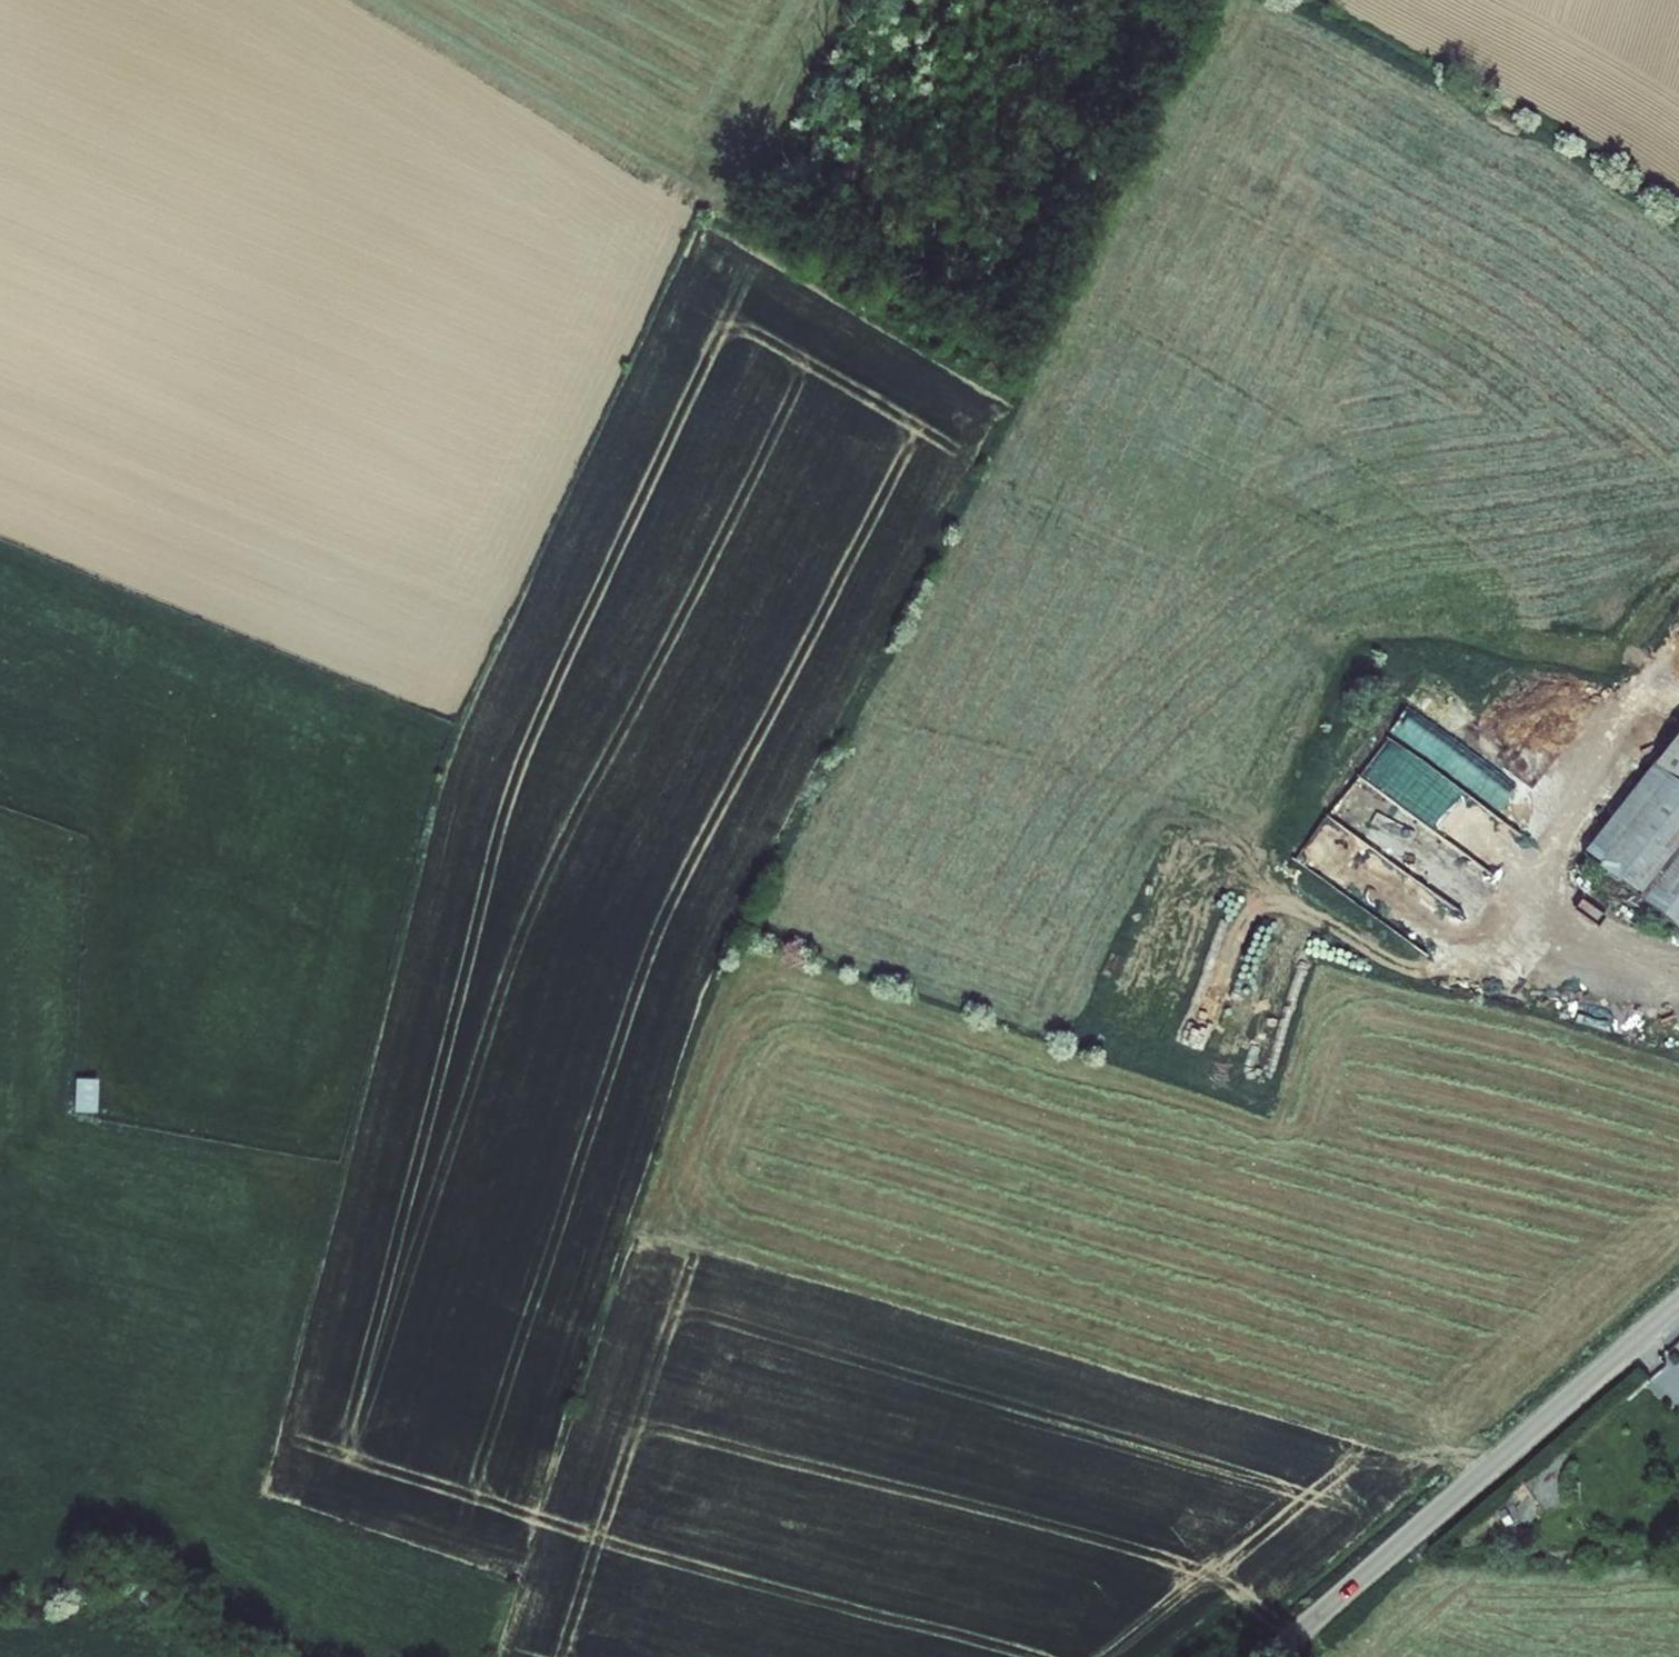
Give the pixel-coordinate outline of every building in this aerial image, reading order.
[(1580,857),(1678,931),(1678,730),(1580,857)] [(1372,762),(1403,785),(1396,794),(1413,806),(1438,772),(1391,737),(1372,762)] [(1522,833),(1546,802),(1473,746),(1449,777),(1522,833)] [(1209,1047),(1218,1000),(1189,994),(1179,1041),(1209,1047)] [(76,1111),(101,1111),(102,1076),(77,1076),(76,1111)]
